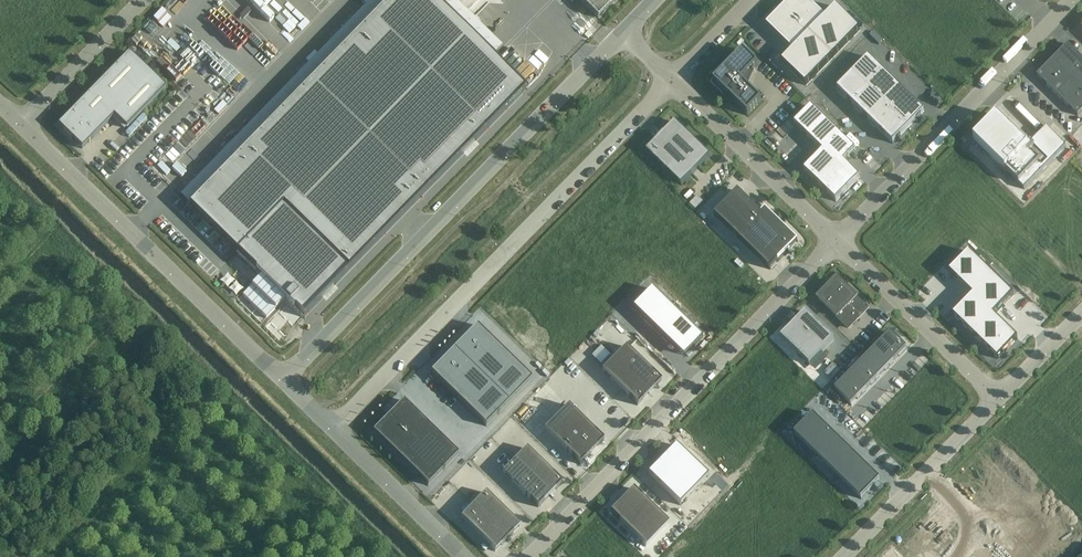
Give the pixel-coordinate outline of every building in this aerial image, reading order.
[(526,89),(494,57),(435,0),(390,0),(189,205),(237,253),(304,317),(526,89)] [(615,0),(579,0),(584,5),(597,18),(615,0)] [(860,30),(836,7),(823,20),(803,0),(794,0),(784,10),(833,58),(860,30)] [(833,58),(784,10),(770,25),(795,49),(782,62),(806,85),(833,58)] [(1067,44),(1037,75),(1078,116),(1081,111),(1081,58),(1067,44)] [(744,52),(724,72),(714,82),(748,116),(762,101),(742,82),(758,65),(744,52)] [(129,53),(71,112),(71,111),(70,112),(71,113),(58,125),(82,149),(88,142),(89,143),(90,142),(89,141),(114,116),(127,128),(166,88),(129,53)] [(868,57),(853,73),(869,88),(884,72),(868,57)] [(884,72),(869,88),(885,104),(900,88),(884,72)] [(853,73),(837,89),(853,105),(869,88),(853,73)] [(869,88),(853,105),(869,120),(885,104),(869,88)] [(900,88),(885,104),(909,127),(924,111),(900,88)] [(885,104),(869,120),(893,144),(909,127),(885,104)] [(811,106),(794,124),(822,151),(804,170),(836,202),(860,177),(844,162),(856,150),(811,106)] [(997,116),(973,140),(1024,189),(1066,147),(1047,128),(1028,147),(997,116)] [(675,122),(647,151),(682,185),(710,156),(675,122)] [(770,269),(797,241),(765,210),(762,214),(738,191),(714,215),(770,269)] [(970,252),(950,272),(974,296),(994,275),(970,252)] [(994,275),(974,296),(994,316),(996,317),(1016,296),(994,275)] [(818,299),(849,328),(867,309),(837,280),(818,299)] [(703,339),(651,288),(632,308),(678,353),(679,352),(683,356),(692,347),(693,348),(703,339)] [(974,296),(953,316),(974,337),(994,316),(974,296)] [(806,312),(782,337),(809,364),(834,340),(806,312)] [(994,316),(974,337),(998,360),(1018,339),(996,317),(994,316)] [(477,325),(454,349),(509,403),(532,379),(477,325)] [(890,333),(835,390),(851,406),(907,348),(890,333)] [(626,346),(603,370),(637,404),(661,380),(626,346)] [(454,349),(431,373),(486,427),(509,403),(454,349)] [(403,401),(373,432),(428,486),(458,455),(403,401)] [(568,405),(544,430),(580,464),(604,440),(568,405)] [(794,434),(817,456),(836,436),(813,414),(794,434)] [(817,456),(839,478),(858,458),(836,436),(817,456)] [(676,445),(661,460),(694,491),(708,477),(676,445)] [(526,448),(514,460),(550,495),(562,483),(526,448)] [(880,480),(858,458),(839,478),(861,499),(880,480)] [(538,507),(550,495),(514,460),(502,473),(538,507)] [(661,460),(647,474),(680,506),(694,491),(661,460)] [(633,489),(610,512),(646,547),(668,524),(633,489)] [(521,524),(487,491),(475,504),(509,537),(521,524)] [(509,537),(475,504),(462,516),(496,550),(509,537)] [(892,548),(882,556),(901,556),(892,548)]
